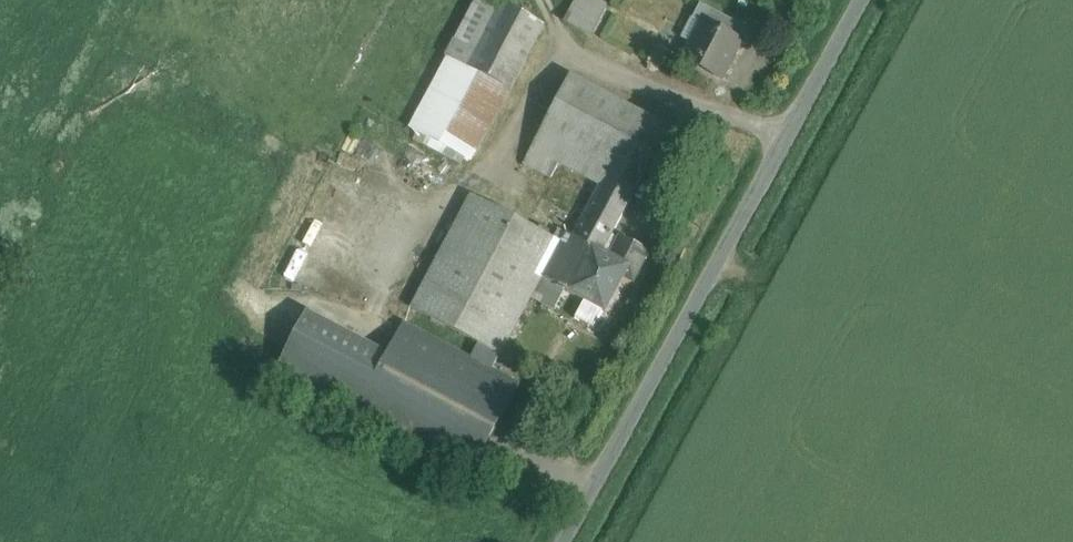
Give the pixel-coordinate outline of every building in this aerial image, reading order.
[(497,0),(478,0),(448,57),(504,86),(511,90),(545,25),(497,0)] [(591,0),(577,0),(568,18),(593,31),(605,7),(591,0)] [(754,32),(700,4),(693,18),(703,23),(704,21),(740,40),(739,42),(747,46),(754,32)] [(740,40),(704,21),(703,23),(693,18),(692,17),(681,38),(693,43),(684,59),(720,78),(739,42),(740,40)] [(504,86),(448,57),(411,129),(466,157),(504,86)] [(668,129),(570,77),(535,143),(524,162),(552,177),(560,161),(601,183),(631,199),(668,129)] [(631,199),(601,183),(576,230),(573,236),(591,246),(603,252),(631,199)] [(560,241),(472,195),(412,308),(480,344),(500,354),(534,291),(560,241)] [(560,241),(534,291),(546,298),(543,303),(551,308),(562,288),(568,291),(591,246),(573,236),(566,233),(561,242),(560,241)] [(603,252),(591,246),(568,291),(567,292),(584,300),(574,318),(594,328),(603,311),(606,312),(625,277),(633,281),(648,252),(621,237),(611,256),(603,252)] [(471,359),(404,324),(387,355),(308,313),(277,372),(471,475),(519,385),(492,370),(471,359)] [(500,354),(480,344),(471,359),(492,370),(500,354)]
